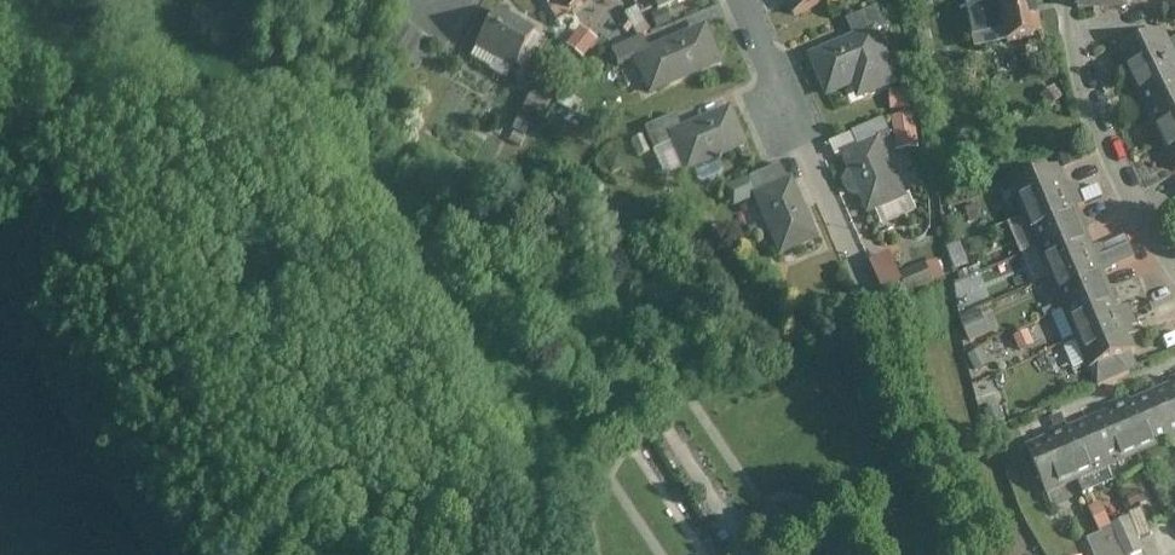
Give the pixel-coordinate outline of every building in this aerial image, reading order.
[(662,8),(681,0),(658,0),(662,8)] [(797,13),(829,0),(791,0),(797,13)] [(966,6),(973,37),(1003,30),(1007,44),(1042,37),(1035,0),(990,0),(966,6)] [(1078,11),(1079,11),(1126,13),(1126,4),(1147,5),(1147,0),(1078,0),(1078,11)] [(849,19),(858,38),(879,28),(890,25),(880,6),(849,19)] [(537,30),(498,9),(476,48),(514,69),(537,30)] [(636,58),(651,95),(725,64),(708,24),(650,49),(635,55),(636,58)] [(419,67),(432,41),(403,26),(389,52),(419,67)] [(580,27),(566,45),(584,58),(598,40),(580,27)] [(858,38),(813,57),(830,97),(854,86),(861,100),(903,82),(879,28),(858,38)] [(635,55),(650,49),(645,36),(612,49),(620,65),(636,58),(635,55)] [(1135,88),(1174,70),(1174,46),(1171,37),(1122,59),(1135,88)] [(1148,114),(1174,102),(1174,70),(1135,88),(1148,114)] [(534,86),(511,127),(529,137),(552,96),(534,86)] [(1161,144),(1174,137),(1174,102),(1148,114),(1161,144)] [(684,127),(671,133),(674,142),(687,172),(749,147),(733,107),(684,127)] [(920,113),(896,114),(897,148),(922,147),(920,113)] [(671,133),(684,127),(679,115),(647,128),(656,150),(674,142),(671,133)] [(856,132),(862,145),(884,135),(894,131),(887,118),(856,132)] [(910,197),(884,135),(862,145),(845,152),(871,213),(910,197)] [(1161,144),(1174,172),(1174,171),(1174,137),(1161,144)] [(736,208),(757,199),(755,194),(790,180),(783,165),(728,188),(736,208)] [(1011,191),(1024,222),(1072,202),(1059,170),(1011,191)] [(821,242),(795,178),(790,180),(755,194),(757,199),(782,259),(821,242)] [(1024,222),(1037,250),(1084,229),(1072,202),(1024,222)] [(1037,250),(1050,280),(1098,260),(1084,229),(1037,250)] [(972,241),(952,247),(959,268),(979,262),(972,241)] [(1098,260),(1050,280),(1065,316),(1113,295),(1098,260)] [(925,265),(879,283),(887,303),(933,285),(925,265)] [(1113,295),(1065,316),(1078,346),(1126,325),(1113,295)] [(981,311),(961,318),(969,341),(990,334),(981,311)] [(1126,325),(1078,346),(1090,373),(1138,353),(1126,325)] [(976,368),(991,361),(984,348),(970,355),(976,368)] [(1172,443),(1174,442),(1174,386),(1152,396),(1172,443)] [(1120,410),(1140,457),(1172,443),(1152,396),(1120,410)] [(1089,423),(1109,471),(1140,457),(1120,410),(1089,423)] [(1089,423),(1058,437),(1078,484),(1109,471),(1089,423)] [(1051,496),(1078,484),(1058,437),(1030,449),(1051,496)] [(1155,533),(1145,509),(1111,523),(1106,509),(1093,513),(1102,534),(1090,539),(1096,554),(1143,554),(1148,553),(1142,538),(1155,533)]
